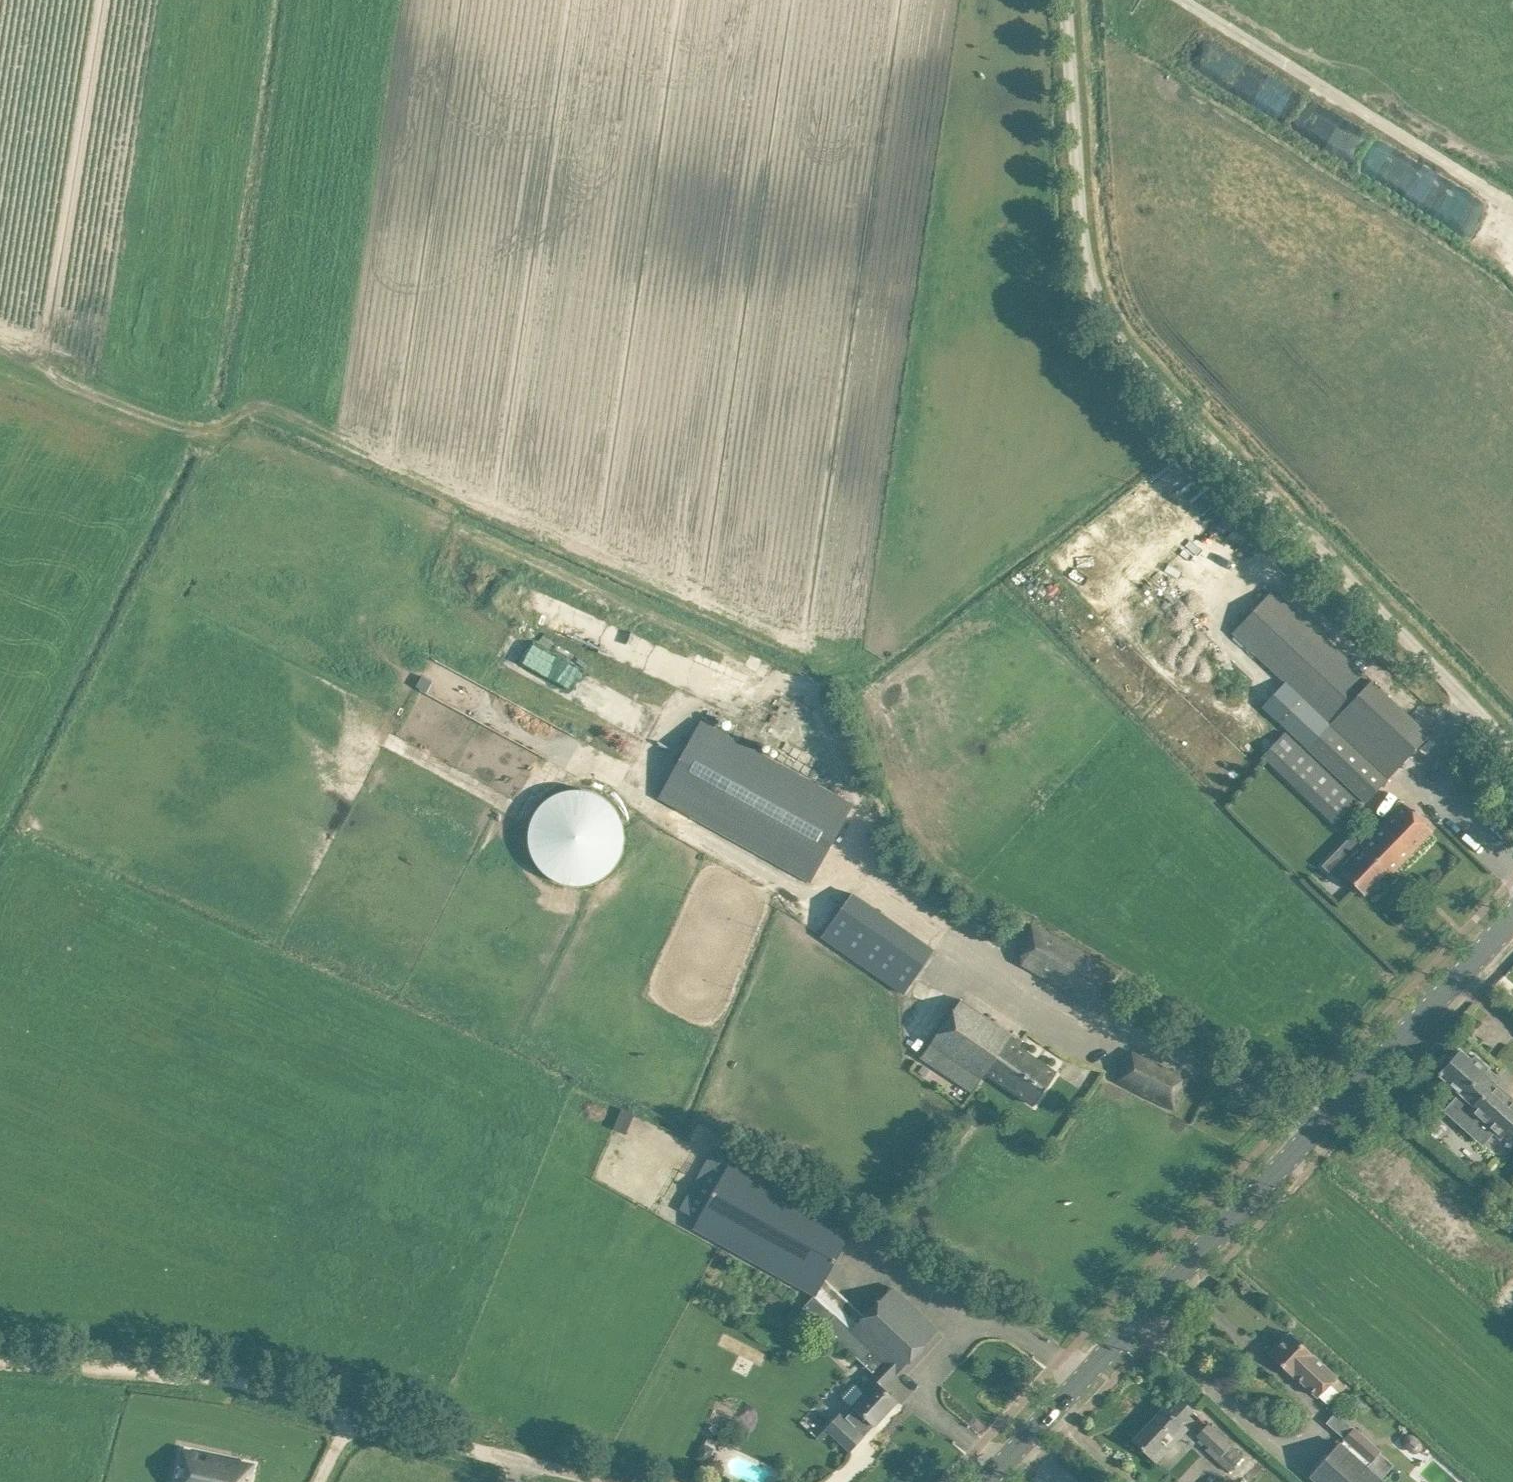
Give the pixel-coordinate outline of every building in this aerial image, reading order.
[(1273,589),(1231,633),(1329,725),(1308,747),(1325,762),(1366,802),(1429,735),(1273,589)] [(810,882),(853,802),(701,719),(657,798),(810,882)] [(1279,742),(1265,758),(1277,768),(1276,770),(1334,824),(1358,800),(1300,745),(1287,733),(1279,742)] [(528,833),(528,841),(530,850),(533,858),(537,865),(537,866),(543,872),(549,877),(557,882),(565,884),(574,885),(583,885),(591,883),(598,880),(605,875),(611,870),(616,863),(620,856),(622,848),(623,840),(623,832),(621,824),(618,816),(613,808),(607,802),(600,797),(592,793),(584,791),(575,790),(567,791),(558,793),(550,797),(543,802),(538,809),(533,816),(530,824),(528,833)] [(1432,831),(1402,802),(1360,845),(1364,848),(1341,871),(1364,894),(1386,871),(1390,874),(1432,831)] [(1011,1033),(960,999),(929,1044),(980,1079),(985,1071),(1034,1105),(1056,1074),(1017,1047),(1022,1039),(1012,1032),(1011,1033)] [(1474,1055),(1470,1059),(1459,1050),(1438,1073),(1460,1092),(1444,1110),(1457,1122),(1470,1107),(1500,1134),(1512,1119),(1512,1101),(1504,1093),(1493,1083),(1498,1077),(1474,1055)] [(1187,1079),(1130,1052),(1117,1080),(1173,1108),(1187,1079)] [(824,1277),(854,1224),(731,1156),(731,1157),(713,1147),(679,1208),(697,1218),(692,1228),(814,1295),(824,1277)] [(814,1295),(803,1307),(823,1325),(872,1372),(860,1384),(856,1381),(853,1381),(841,1394),(841,1398),(849,1406),(841,1415),(860,1433),(871,1422),(875,1425),(896,1401),(881,1387),(895,1373),(896,1374),(939,1329),(892,1285),(864,1315),(824,1277),(814,1295)] [(1290,1332),(1270,1353),(1294,1375),(1295,1373),(1319,1395),(1336,1377),(1290,1332)] [(1340,1391),(1331,1400),(1345,1415),(1354,1406),(1340,1391)] [(1193,1410),(1180,1399),(1169,1411),(1164,1407),(1133,1440),(1157,1462),(1189,1428),(1182,1422),(1193,1410)] [(850,1451),(864,1437),(860,1433),(841,1415),(839,1413),(825,1427),(850,1451)] [(1207,1422),(1195,1435),(1207,1446),(1204,1448),(1228,1471),(1243,1455),(1231,1444),(1207,1422)] [(1343,1440),(1341,1442),(1369,1467),(1372,1465),(1371,1464),(1381,1453),(1354,1429),(1353,1429),(1343,1440)] [(1311,1477),(1317,1481),(1386,1481),(1369,1467),(1341,1442),(1311,1477)] [(176,1481),(249,1481),(253,1464),(183,1449),(176,1481)] [(909,1461),(911,1472),(925,1469),(924,1458),(909,1461)]
